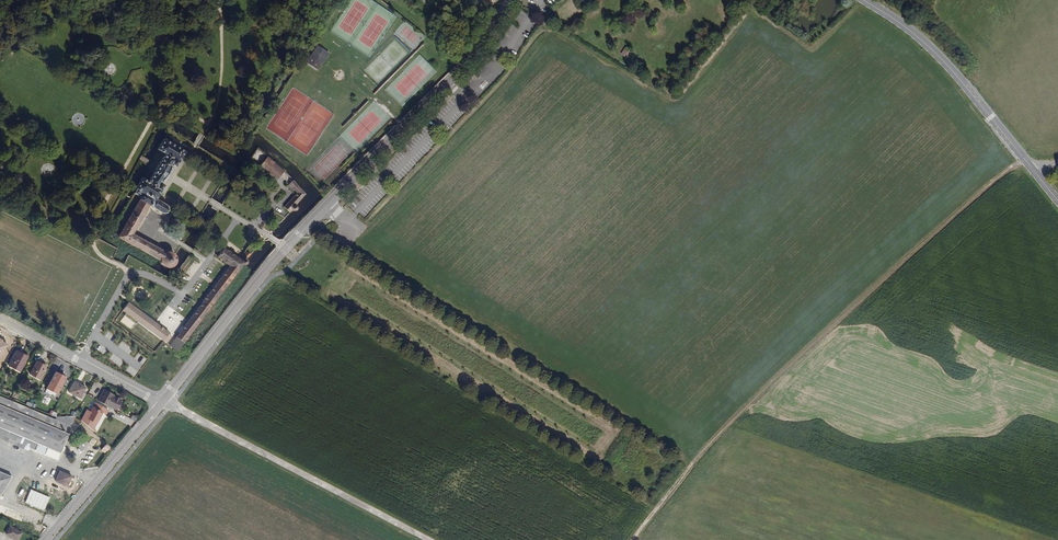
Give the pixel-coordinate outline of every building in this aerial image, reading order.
[(318,72),(331,52),(320,45),(307,64),(318,72)] [(626,60),(631,52),(625,48),(619,56),(626,60)] [(175,165),(184,149),(163,136),(156,150),(161,154),(156,164),(153,168),(148,178),(142,175),(134,191),(131,197),(136,199),(117,235),(157,258),(157,260),(157,261),(157,262),(157,264),(158,265),(158,266),(159,267),(160,268),(161,269),(162,270),(163,270),(165,271),(166,271),(167,271),(169,271),(170,271),(171,270),(173,270),(174,269),(175,268),(176,267),(177,266),(177,265),(178,264),(178,262),(178,261),(178,260),(178,258),(178,257),(177,256),(177,255),(176,254),(175,253),(174,252),(173,251),(172,251),(171,250),(170,250),(168,250),(167,250),(166,250),(165,250),(164,251),(132,232),(148,203),(162,211),(165,211),(167,208),(167,203),(157,196),(164,184),(161,182),(172,163),(175,165)] [(275,179),(282,171),(266,155),(259,163),(275,179)] [(289,200),(284,206),(290,212),(296,206),(298,207),(300,207),(301,206),(302,205),(302,203),(301,202),(308,195),(299,185),(292,178),(287,184),(292,189),(293,188),(297,192),(289,200)] [(246,250),(241,257),(225,247),(218,257),(229,266),(195,310),(169,344),(177,349),(184,340),(195,327),(227,285),(245,262),(246,263),(249,263),(250,261),(250,259),(249,257),(252,254),(246,250)] [(132,295),(145,300),(149,291),(136,285),(132,295)] [(136,320),(140,313),(125,303),(121,309),(136,320)] [(140,322),(146,314),(142,311),(140,313),(136,320),(140,322)] [(165,329),(165,328),(147,315),(144,320),(147,322),(144,326),(163,339),(168,332),(165,329)] [(132,328),(135,323),(124,316),(121,321),(132,328)] [(18,373),(26,358),(15,352),(7,367),(18,373)] [(40,373),(43,367),(35,363),(28,376),(39,381),(43,374),(40,373)] [(55,396),(64,378),(55,373),(45,392),(51,395),(52,394),(55,396)] [(83,394),(85,389),(73,383),(68,394),(79,400),(80,399),(82,400),(85,395),(83,394)] [(98,402),(107,407),(108,405),(113,394),(114,393),(105,389),(98,402)] [(122,399),(113,394),(108,405),(116,409),(122,399)] [(33,453),(34,451),(56,460),(60,451),(62,452),(64,448),(62,447),(67,435),(65,434),(73,416),(56,420),(55,421),(0,397),(0,439),(33,453)] [(105,416),(108,411),(95,404),(90,413),(86,411),(80,421),(92,431),(102,414),(105,416)] [(67,487),(71,477),(59,472),(55,482),(67,487)] [(1,497),(11,478),(0,473),(0,496),(1,497)] [(44,512),(49,499),(30,491),(25,503),(44,512)] [(22,532),(13,527),(8,535),(17,539),(22,532)]
